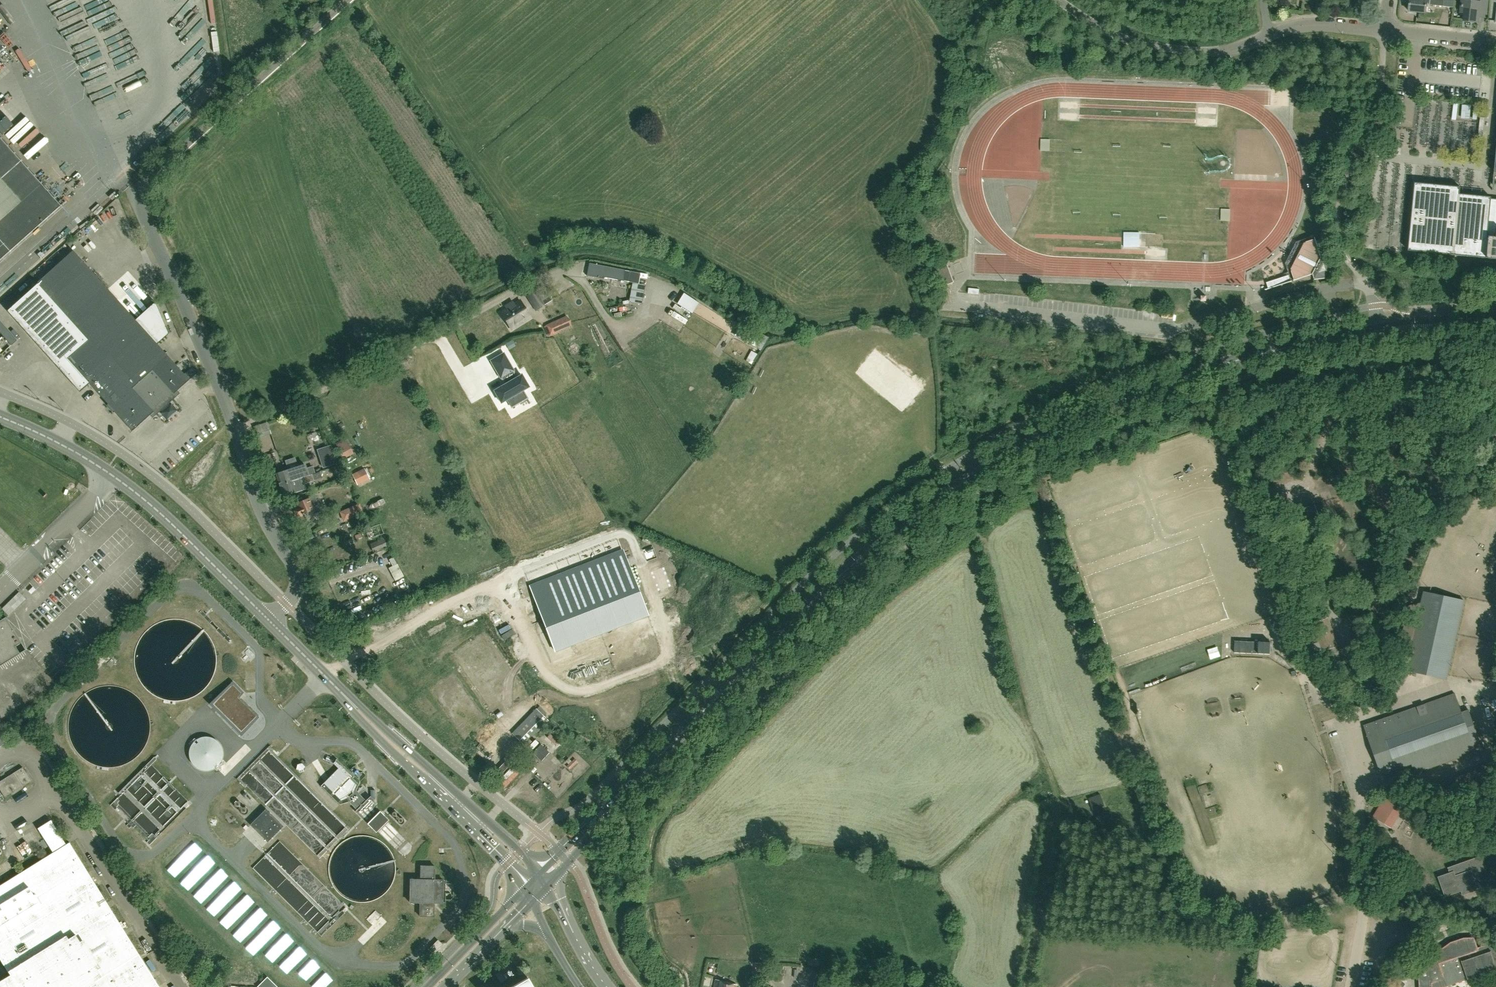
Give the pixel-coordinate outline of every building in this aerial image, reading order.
[(13,6),(8,0),(3,0),(9,9),(13,6)] [(1427,0),(1410,0),(1409,11),(1426,13),(1427,0)] [(1487,7),(1488,0),(1476,0),(1476,2),(1462,0),(1461,12),(1465,13),(1464,20),(1479,22),(1481,7),(1487,7)] [(99,12),(94,14),(99,24),(104,21),(99,12)] [(10,55),(14,61),(24,54),(20,48),(10,55)] [(195,96),(188,103),(192,107),(199,100),(195,96)] [(1218,119),(1218,114),(1203,113),(1203,122),(1212,122),(1212,119),(1218,119)] [(1354,120),(1351,128),(1360,131),(1362,124),(1354,120)] [(62,206),(0,136),(0,261),(62,206)] [(1044,139),(1044,151),(1052,151),(1052,139),(1044,139)] [(1408,249),(1408,250),(1414,251),(1459,256),(1485,258),(1487,258),(1495,259),(1495,199),(1491,198),(1491,197),(1486,197),(1486,196),(1460,194),(1460,187),(1420,183),(1415,183),(1415,184),(1414,184),(1408,249)] [(1224,209),(1224,221),(1233,221),(1233,209),(1224,209)] [(1127,235),(1127,246),(1146,245),(1145,234),(1127,235)] [(1326,256),(1322,257),(1314,235),(1315,239),(1298,245),(1289,263),(1294,280),(1294,281),(1313,274),(1314,279),(1314,280),(1329,278),(1329,277),(1327,277),(1332,267),(1333,269),(1334,268),(1327,255),(1326,256)] [(88,340),(67,359),(89,383),(111,364),(121,376),(99,395),(132,431),(150,415),(153,418),(180,393),(177,391),(189,380),(73,251),(37,283),(88,340)] [(636,279),(637,273),(589,263),(587,275),(603,278),(603,277),(613,279),(635,283),(636,279)] [(936,268),(943,286),(954,282),(947,264),(936,268)] [(1263,291),(1292,281),(1291,281),(1289,275),(1266,282),(1268,288),(1263,290),(1263,291)] [(642,304),(645,289),(639,288),(640,284),(632,283),(629,301),(642,304)] [(551,300),(548,295),(543,298),(540,294),(538,290),(527,296),(530,300),(536,310),(551,300)] [(511,330),(531,318),(520,301),(514,304),(513,302),(505,307),(507,309),(501,313),(511,330)] [(663,319),(674,306),(669,302),(659,316),(663,319)] [(550,335),(563,329),(558,319),(546,324),(550,335)] [(3,336),(9,331),(0,321),(0,332),(3,336)] [(744,327),(738,338),(761,350),(767,339),(744,327)] [(9,331),(3,336),(11,345),(17,340),(9,331)] [(513,370),(510,364),(504,353),(491,361),(497,371),(501,378),(501,377),(505,384),(494,391),(501,403),(507,399),(512,407),(527,398),(523,390),(529,387),(522,375),(517,378),(513,371),(513,370)] [(335,443),(343,459),(354,453),(346,438),(335,443)] [(323,468),(337,463),(331,445),(317,449),(323,468)] [(290,469),(276,474),(280,485),(309,476),(305,465),(290,470),(290,469)] [(358,485),(370,479),(365,469),(353,474),(358,485)] [(309,476),(280,485),(283,497),(304,490),(302,485),(314,481),(312,475),(309,476)] [(321,511),(317,501),(315,495),(308,497),(308,498),(294,504),(295,509),(294,510),(297,517),(306,513),(307,516),(321,511)] [(359,504),(341,511),(345,521),(363,513),(359,504)] [(321,537),(328,532),(325,528),(318,533),(321,537)] [(371,539),(386,534),(385,529),(370,534),(371,539)] [(369,544),(373,553),(388,547),(387,546),(384,539),(369,544)] [(623,550),(530,586),(555,651),(648,615),(623,550)] [(396,580),(403,576),(398,565),(390,569),(396,580)] [(1446,679),(1459,617),(1462,600),(1422,592),(1406,670),(1446,679)] [(27,650),(7,617),(0,621),(0,666),(27,650)] [(1306,657),(1322,651),(1338,645),(1327,618),(1311,624),(1315,633),(1299,639),(1306,657)] [(1235,640),(1234,652),(1270,654),(1271,642),(1235,640)] [(1398,648),(1388,682),(1402,686),(1410,651),(1398,648)] [(246,677),(239,683),(250,695),(256,688),(246,677)] [(228,720),(232,724),(241,733),(258,716),(249,707),(239,697),(241,696),(243,693),(233,683),(212,704),(228,720)] [(1482,749),(1469,710),(1461,713),(1454,694),(1364,725),(1381,774),(1411,764),(1414,773),(1482,749)] [(553,714),(556,710),(548,702),(545,706),(553,714)] [(514,734),(523,742),(547,716),(538,708),(514,734)] [(541,744),(532,753),(541,761),(549,752),(541,744)] [(298,765),(301,772),(307,770),(304,763),(298,765)] [(1495,784),(1487,763),(1472,769),(1472,771),(1453,779),(1435,785),(1434,783),(1418,788),(1422,799),(1428,797),(1431,806),(1487,786),(1495,784)] [(324,783),(321,786),(332,797),(340,804),(349,802),(350,803),(360,794),(356,790),(357,787),(358,784),(352,777),(352,776),(350,774),(341,765),(327,779),(324,783)] [(516,766),(499,783),(506,790),(523,772),(516,766)] [(24,767),(0,782),(0,788),(6,797),(32,781),(24,767)] [(1391,827),(1407,801),(1390,791),(1374,817),(1391,827)] [(1101,794),(1089,799),(1093,810),(1105,805),(1101,794)] [(357,809),(355,811),(376,832),(377,831),(387,821),(388,819),(367,799),(366,800),(357,809)] [(282,826),(266,810),(251,825),(267,841),(282,826)] [(399,850),(409,841),(391,823),(382,832),(399,850)] [(159,986),(154,978),(150,971),(141,958),(127,935),(124,930),(110,907),(107,903),(97,887),(92,878),(88,872),(70,843),(66,845),(53,853),(49,856),(0,886),(0,958),(10,975),(0,981),(0,986),(159,986)] [(1472,875),(1487,870),(1482,856),(1447,868),(1449,873),(1437,878),(1444,898),(1460,893),(1461,897),(1477,891),(1472,875)] [(410,879),(409,902),(420,902),(419,916),(433,916),(434,903),(443,903),(443,880),(434,880),(434,866),(420,866),(420,879),(410,879)] [(236,951),(263,927),(245,908),(224,927),(203,905),(199,901),(194,906),(236,951)] [(1440,935),(1450,931),(1447,922),(1437,926),(1440,935)] [(1438,936),(1434,927),(1425,931),(1428,940),(1438,936)] [(1495,970),(1495,964),(1489,944),(1478,948),(1474,937),(1464,938),(1451,942),(1443,948),(1435,952),(1438,962),(1426,966),(1427,970),(1420,972),(1421,979),(1419,980),(1419,986),(1444,986),(1495,970)] [(438,940),(430,948),(434,951),(442,944),(438,940)] [(304,951),(297,962),(289,958),(279,974),(295,983),(300,974),(323,986),(327,986),(337,969),(304,951)] [(1405,964),(1412,970),(1416,964),(1410,959),(1405,964)] [(500,971),(495,974),(501,983),(506,980),(500,971)] [(360,975),(347,975),(347,986),(360,986),(360,975)] [(267,977),(257,986),(277,986),(267,977)] [(527,977),(510,986),(533,986),(527,977)] [(737,984),(715,979),(714,986),(736,986),(737,984)]
